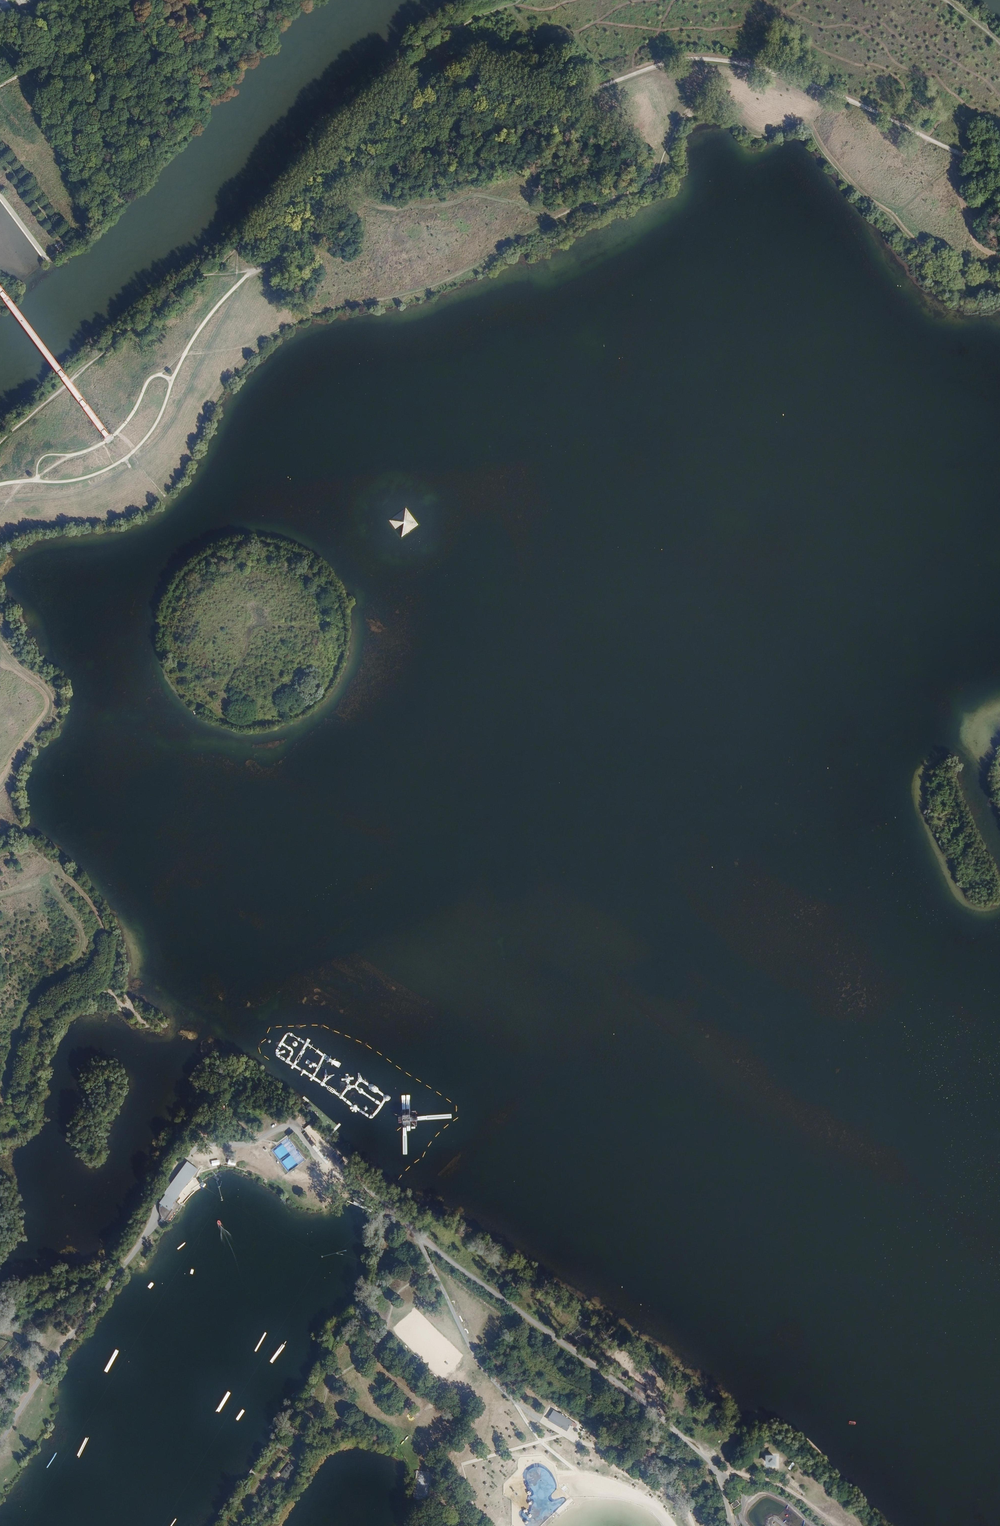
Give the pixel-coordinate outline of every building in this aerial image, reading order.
[(419,525),(407,508),(389,520),(396,529),(404,523),(401,537),(419,525)] [(305,1159),(310,1156),(292,1133),(288,1137),(305,1159)] [(190,1179),(198,1169),(187,1160),(178,1173),(164,1192),(166,1194),(165,1194),(159,1201),(161,1203),(160,1204),(159,1207),(159,1212),(161,1216),(165,1213),(166,1214),(168,1209),(169,1209),(174,1204),(173,1202),(190,1179)] [(551,1414),(548,1419),(567,1430),(573,1422),(555,1411),(553,1415),(551,1414)] [(764,1464),(775,1464),(775,1453),(764,1453),(764,1464)] [(287,1480),(296,1469),(289,1463),(280,1474),(287,1480)] [(740,1504),(736,1500),(730,1505),(733,1509),(740,1504)]
